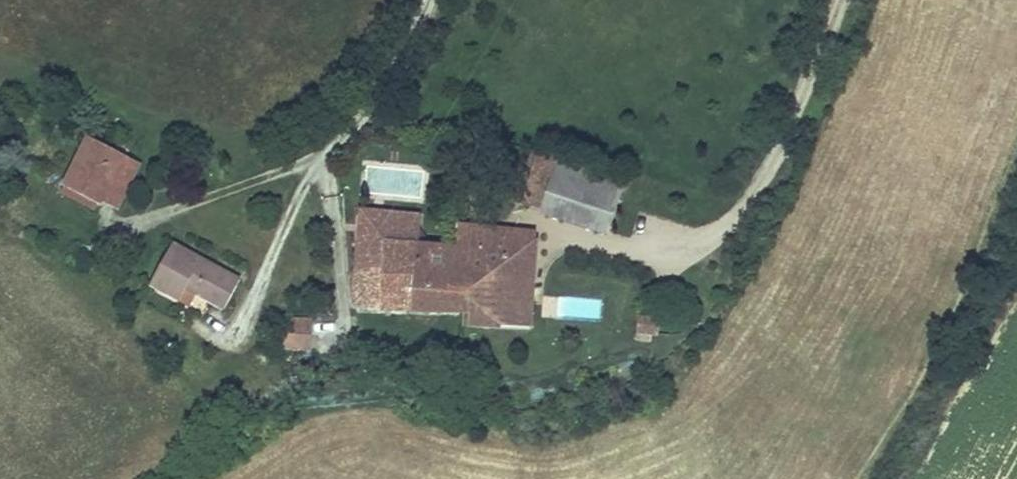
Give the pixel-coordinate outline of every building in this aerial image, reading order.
[(139,165),(88,140),(66,185),(100,202),(102,203),(103,200),(118,207),(139,165)] [(625,179),(558,158),(542,211),(608,231),(625,179)] [(100,202),(66,185),(62,193),(96,210),(100,202)] [(419,218),(363,212),(359,266),(385,268),(387,243),(417,245),(419,218)] [(508,240),(509,231),(459,226),(457,248),(474,250),(475,240),(483,241),(483,237),(508,240)] [(457,248),(453,248),(452,275),(465,277),(464,311),(470,311),(470,326),(530,328),(532,304),(516,303),(519,258),(535,259),(536,234),(509,231),(508,240),(483,237),(483,241),(475,240),(474,250),(457,248)] [(453,248),(417,245),(387,243),(385,268),(359,266),(356,309),(464,311),(465,277),(452,275),(453,248)] [(240,280),(173,244),(151,284),(180,300),(186,289),(196,294),(225,309),(240,280)] [(516,303),(532,304),(535,259),(519,258),(516,303)] [(186,289),(180,300),(190,306),(196,294),(186,289)] [(660,319),(639,317),(638,333),(653,334),(659,335),(660,319)] [(312,320),(287,319),(285,350),(311,351),(312,320)] [(652,342),(653,334),(638,333),(637,340),(652,342)]
